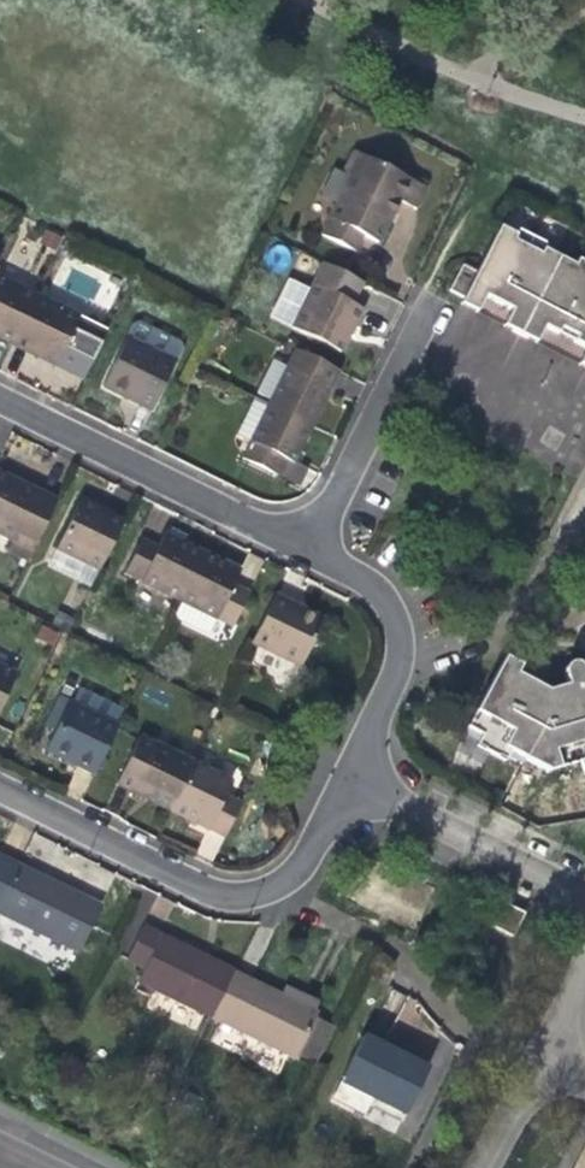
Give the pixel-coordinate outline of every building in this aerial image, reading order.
[(345,181),(319,234),(354,252),(362,235),(377,243),(396,205),(411,213),(422,191),(348,154),(336,177),(345,181)] [(579,280),(566,273),(569,268),(536,252),(534,257),(519,249),(508,243),(510,238),(492,229),(472,269),(479,273),(473,289),(480,292),(507,306),(516,311),(522,297),(538,305),(531,318),(540,323),(584,345),(584,346),(584,283),(579,280)] [(513,232),(510,238),(508,243),(519,249),(525,238),(513,232)] [(539,246),(525,238),(519,249),(534,257),(536,252),(539,246)] [(445,287),(460,294),(472,269),(457,261),(445,287)] [(269,319),(340,353),(361,309),(349,303),(360,281),(322,262),(309,290),(287,280),(269,319)] [(579,280),(584,269),(571,263),(569,268),(566,273),(579,280)] [(471,310),(480,292),(473,289),(479,273),(472,269),(460,294),(456,302),(471,310)] [(10,344),(34,295),(0,278),(0,339),(10,344)] [(106,329),(34,295),(10,344),(82,379),(106,329)] [(531,341),(540,323),(531,318),(538,305),(522,297),(516,311),(507,306),(498,324),(531,341)] [(102,385),(151,409),(178,356),(175,346),(139,327),(131,329),(102,385)] [(584,345),(575,363),(584,368),(584,346),(584,345)] [(294,349),(269,404),(311,425),(329,387),(320,382),(329,366),(294,349)] [(237,434),(251,441),(267,408),(252,401),(237,434)] [(292,464),(311,425),(269,404),(267,408),(251,441),(250,443),(292,464)] [(0,474),(0,534),(11,540),(6,551),(26,561),(56,499),(31,488),(30,490),(20,484),(0,474)] [(97,570),(121,521),(93,507),(79,500),(55,548),(97,570)] [(124,576),(176,603),(199,554),(181,546),(185,538),(177,534),(169,531),(166,538),(162,536),(155,549),(141,542),(124,576)] [(215,562),(199,554),(176,603),(228,629),(246,593),(231,586),(237,573),(215,562)] [(273,594),(248,643),(297,668),(320,619),(297,606),(273,594)] [(497,660),(482,687),(489,691),(495,680),(502,684),(511,667),(497,660)] [(582,691),(576,671),(571,668),(565,668),(560,671),(557,677),(563,696),(549,700),(554,719),(543,722),(539,704),(502,684),(495,680),(489,691),(482,687),(457,735),(471,742),(474,737),(489,745),(503,752),(500,758),(517,767),(519,763),(546,776),(575,767),(580,782),(584,780),(584,689),(582,691)] [(0,669),(0,708),(15,676),(0,669)] [(94,775),(117,728),(115,726),(123,711),(78,690),(70,705),(68,704),(45,750),(66,760),(94,775)] [(549,700),(539,704),(543,722),(554,719),(549,700)] [(468,747),(483,755),(489,745),(474,737),(471,742),(468,747)] [(139,796),(168,811),(192,763),(156,746),(141,738),(118,787),(139,796)] [(503,752),(489,745),(483,755),(498,763),(500,758),(503,752)] [(232,782),(192,763),(168,811),(193,823),(225,839),(243,803),(226,795),(232,782)] [(16,867),(0,859),(0,899),(16,867)] [(16,867),(0,899),(0,916),(77,954),(100,908),(63,890),(16,867)] [(493,922),(515,934),(525,910),(504,899),(493,922)] [(123,962),(142,971),(159,938),(139,928),(123,962)] [(136,983),(209,1019),(231,974),(181,949),(159,938),(142,971),(136,983)] [(270,994),(231,974),(209,1019),(293,1060),(314,1016),(270,994)] [(338,1082),(402,1113),(424,1070),(394,1055),(360,1038),(338,1082)]
